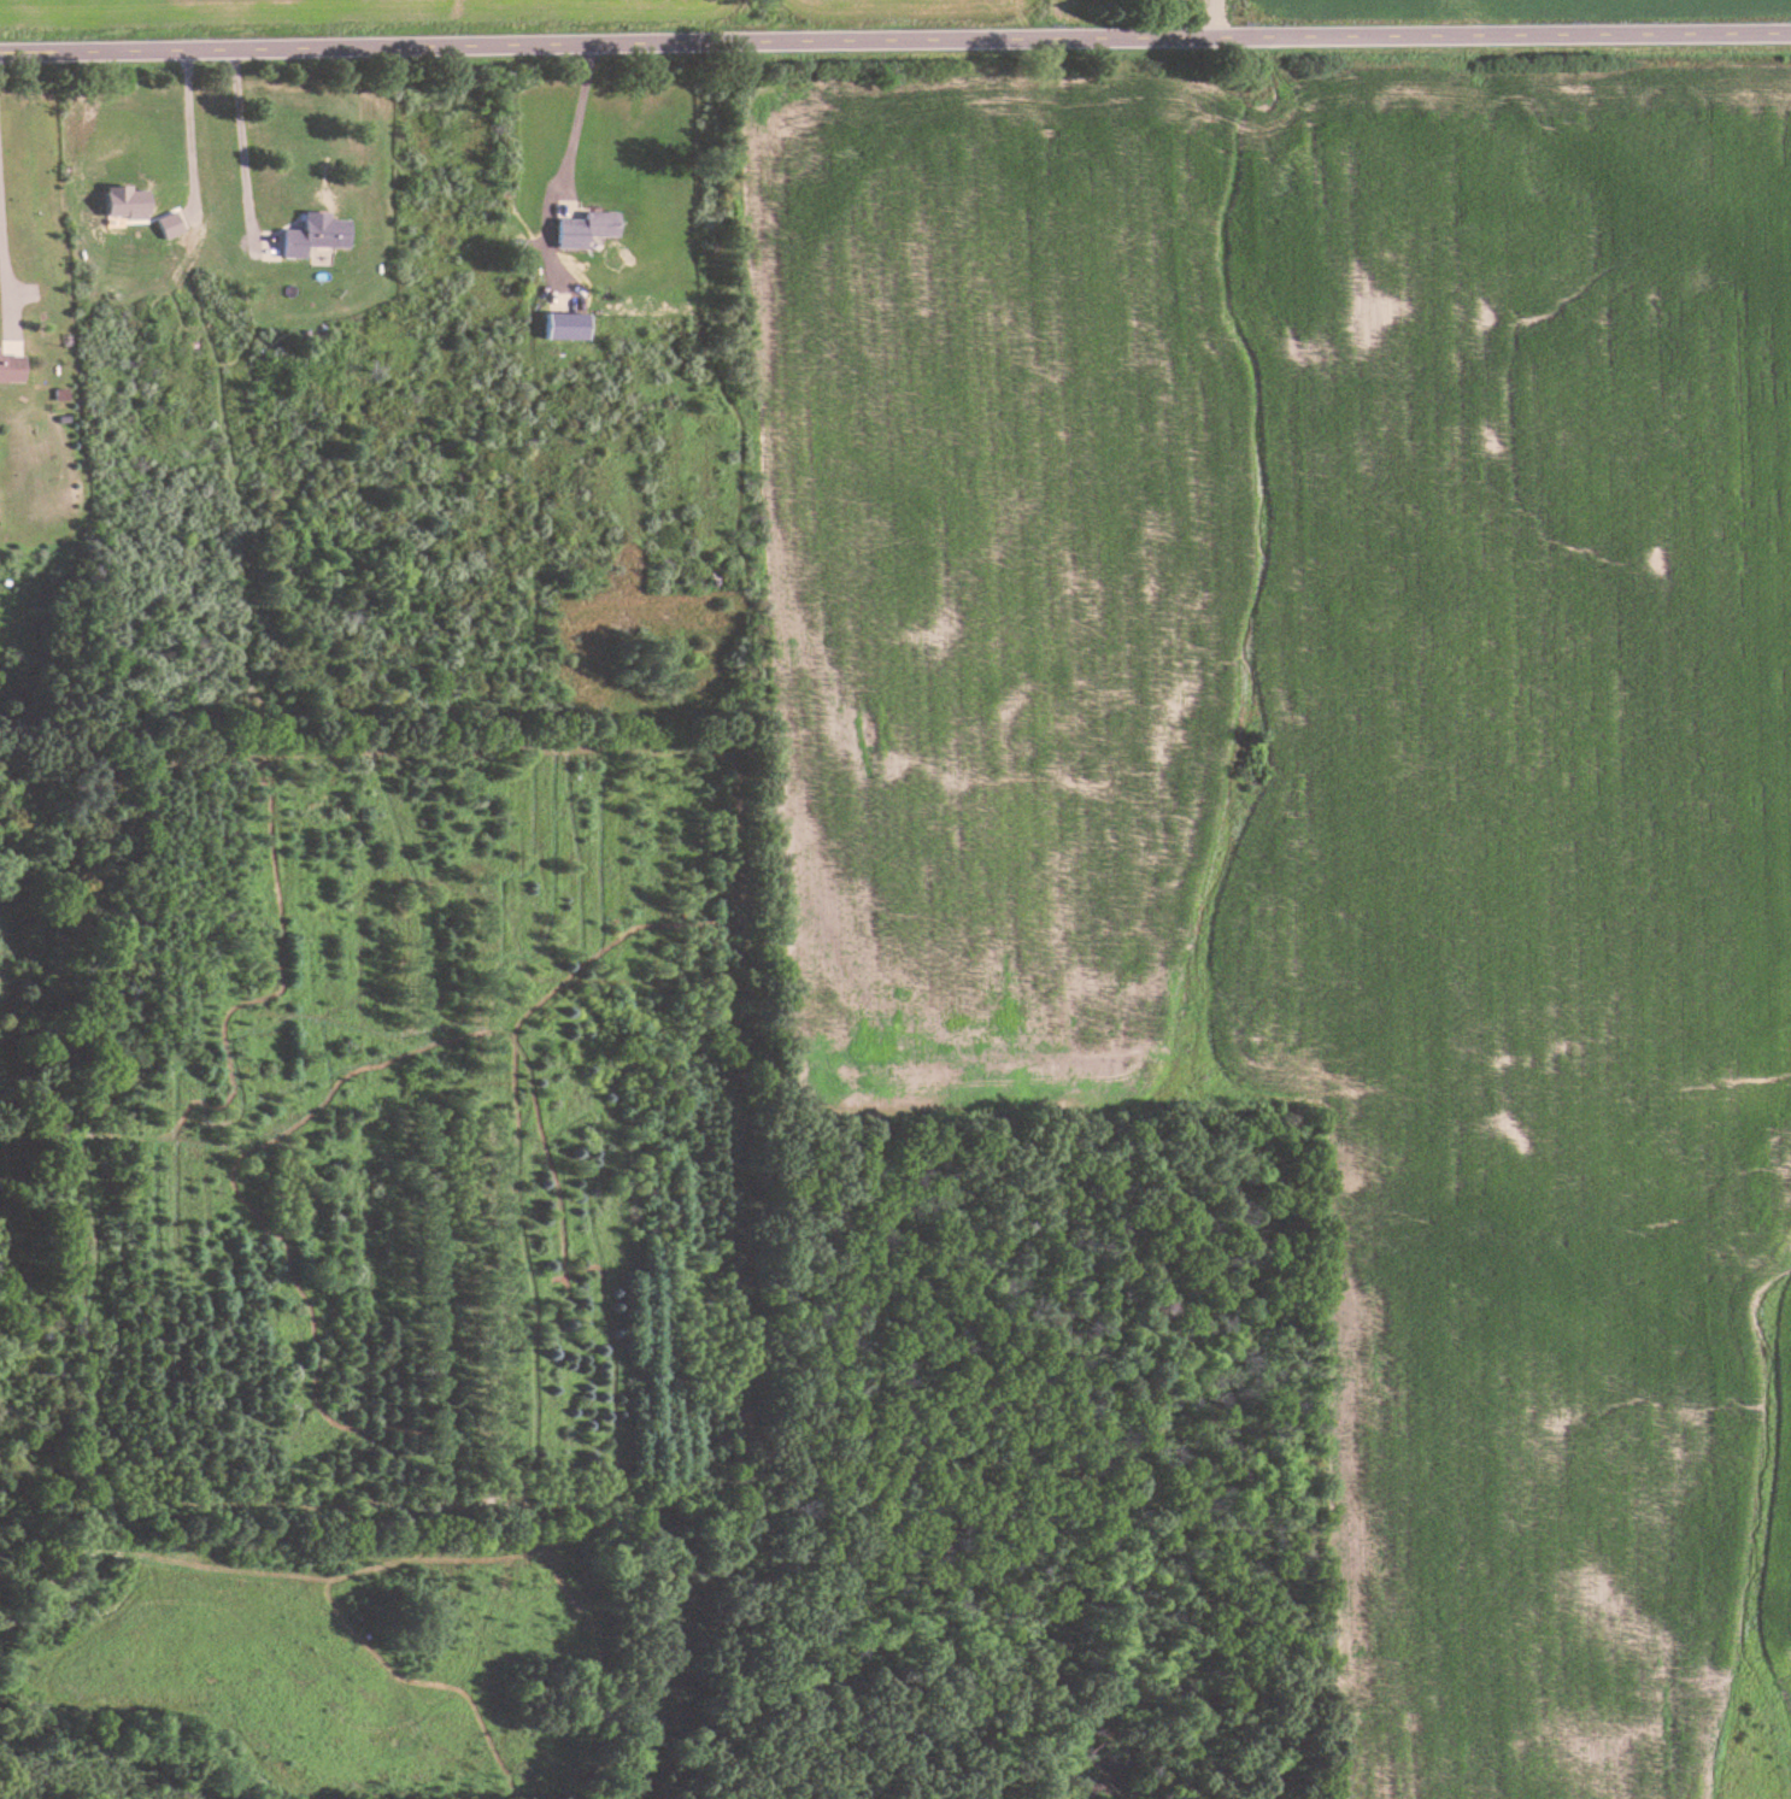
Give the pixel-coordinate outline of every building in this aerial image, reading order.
[(128,223),(151,214),(127,154),(105,163),(128,223)] [(156,221),(165,238),(182,230),(174,212),(156,221)] [(619,237),(620,212),(584,212),(584,220),(557,219),(556,249),(587,249),(587,236),(619,237)] [(308,247),(349,248),(350,220),(303,219),(303,231),(282,230),(281,257),(307,258),(308,247)] [(0,351),(0,381),(23,381),(23,351),(0,351)]
